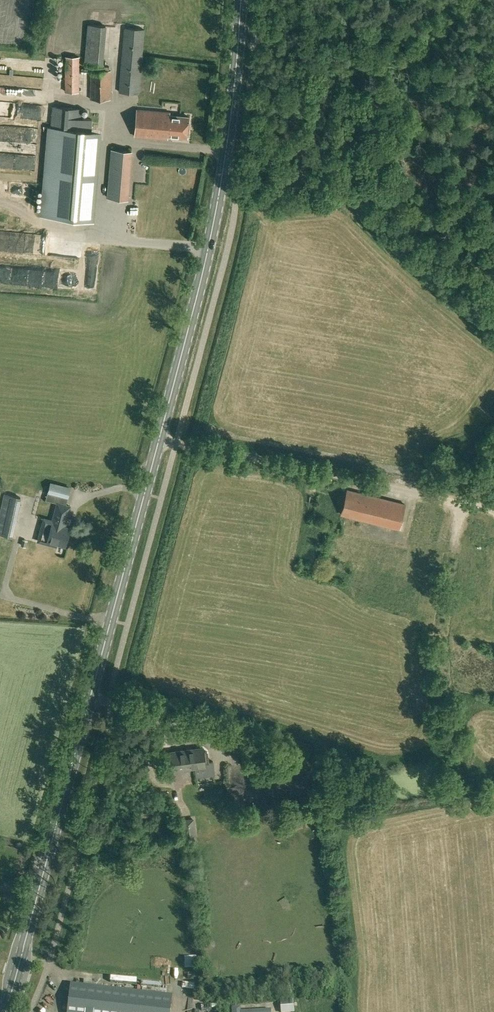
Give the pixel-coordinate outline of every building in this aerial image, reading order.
[(103,66),(107,26),(88,24),(84,64),(103,66)] [(139,93),(144,29),(125,27),(120,91),(139,93)] [(79,92),(80,56),(65,56),(65,92),(79,92)] [(18,72),(44,74),(45,65),(19,63),(18,72)] [(111,70),(91,70),(90,99),(110,99),(111,70)] [(36,99),(36,90),(17,90),(17,98),(36,99)] [(81,108),(53,106),(51,129),(47,129),(40,218),(93,224),(101,133),(80,131),(81,108)] [(187,137),(189,116),(169,115),(169,112),(137,109),(135,135),(167,138),(167,135),(187,137)] [(131,153),(112,151),(112,150),(107,200),(128,202),(131,153)] [(51,484),(48,493),(68,498),(68,497),(71,487),(51,482),(51,484)] [(442,493),(466,498),(468,491),(444,485),(442,493)] [(399,529),(405,504),(348,489),(342,514),(399,529)] [(4,494),(0,512),(0,535),(13,538),(21,498),(4,494)] [(70,506),(66,505),(57,503),(52,523),(65,526),(70,506)] [(65,526),(52,523),(47,543),(57,546),(58,544),(66,546),(70,528),(65,526)] [(206,766),(205,763),(209,762),(208,752),(206,751),(204,751),(203,748),(187,750),(189,768),(206,766)] [(172,770),(189,768),(187,750),(170,752),(172,770)] [(194,818),(182,820),(185,842),(197,840),(194,818)] [(172,995),(71,984),(68,1011),(170,1011),(172,995)]
